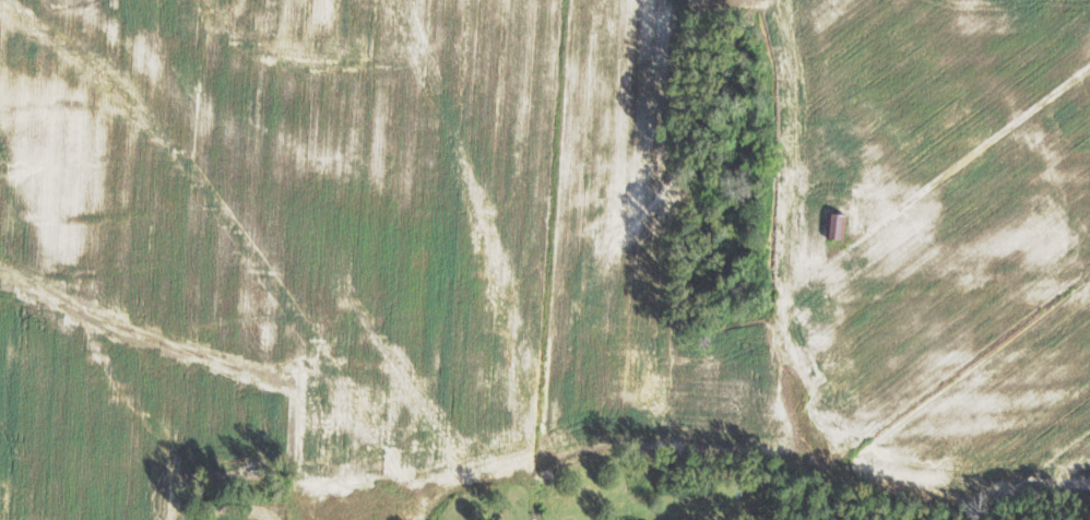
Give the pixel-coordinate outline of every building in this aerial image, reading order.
[(849,240),(850,214),(832,213),(832,228),(837,228),(836,239),(849,240)]
